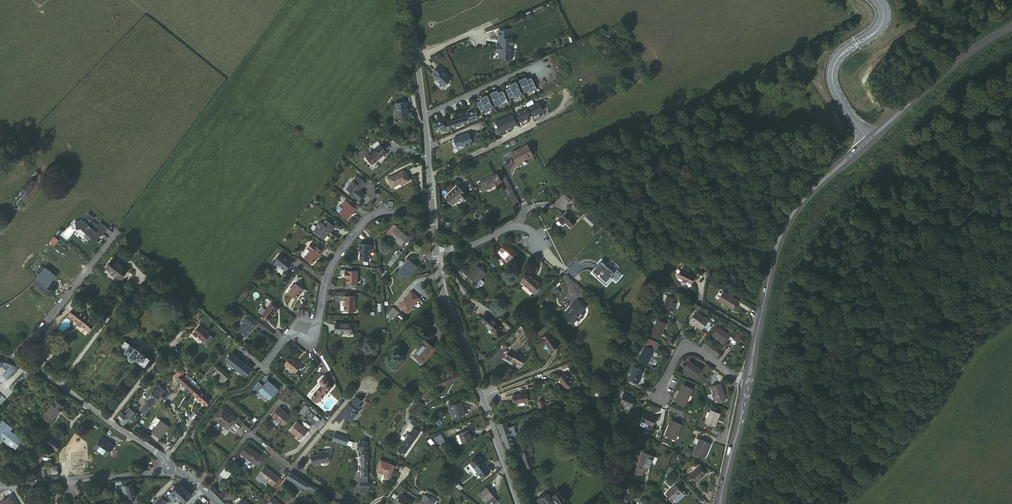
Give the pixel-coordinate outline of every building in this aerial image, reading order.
[(622,30),(604,37),(604,40),(606,39),(608,42),(625,35),(622,30)] [(511,31),(499,31),(499,38),(502,38),(501,44),(498,44),(497,53),(500,53),(500,58),(512,59),(513,51),(510,51),(510,44),(513,45),(514,43),(514,40),(513,38),(511,38),(511,31)] [(445,87),(452,79),(445,72),(446,71),(441,66),(434,73),(439,78),(437,80),(445,87)] [(521,80),(526,92),(531,90),(531,92),(538,89),(533,78),(529,80),(528,77),(521,80)] [(507,89),(513,101),(520,98),(519,95),(523,93),(518,82),(511,85),(512,87),(507,89)] [(499,90),(492,93),(497,105),(502,103),(503,105),(510,102),(505,91),(500,93),(499,90)] [(478,102),(484,114),(490,111),(490,109),(494,107),(489,95),(482,98),(483,100),(478,102)] [(544,110),(540,101),(530,106),(534,115),(544,110)] [(404,103),(392,104),(394,117),(406,115),(404,103)] [(532,116),(528,107),(518,112),(522,121),(532,116)] [(444,121),(434,123),(436,130),(442,129),(443,130),(477,120),(476,118),(480,117),(478,110),(469,113),(470,116),(445,124),(444,121)] [(502,132),(518,124),(514,114),(497,122),(502,132)] [(470,132),(455,138),(458,146),(464,143),(465,146),(474,143),(474,142),(479,140),(476,133),(471,134),(470,132)] [(530,155),(525,145),(509,153),(514,163),(530,155)] [(366,156),(363,158),(369,165),(384,154),(378,147),(366,156)] [(360,160),(363,158),(359,152),(355,155),(360,160)] [(402,170),(386,179),(390,188),(399,183),(400,185),(408,181),(402,170)] [(500,181),(496,172),(479,180),(483,188),(500,181)] [(365,184),(356,177),(352,182),(351,181),(345,189),(348,191),(349,193),(353,196),(359,188),(360,189),(365,184)] [(457,187),(445,198),(453,206),(460,199),(463,202),(467,198),(457,187)] [(354,209),(344,201),(341,205),(342,207),(337,214),(345,220),(350,213),(351,213),(354,209)] [(577,221),(567,212),(567,213),(558,221),(562,225),(565,222),(571,227),(577,221)] [(88,213),(81,221),(75,221),(76,230),(82,229),(86,232),(83,236),(89,240),(92,237),(96,240),(100,236),(101,236),(107,229),(99,222),(97,225),(92,221),(94,219),(88,213)] [(316,229),(313,233),(322,240),(328,233),(329,234),(333,228),(324,221),(321,225),(320,224),(317,224),(314,228),(315,228),(316,229)] [(387,237),(395,229),(392,225),(384,234),(387,237)] [(406,238),(395,229),(387,237),(399,247),(406,238)] [(504,242),(498,250),(499,250),(496,253),(504,259),(506,256),(510,259),(516,252),(504,242)] [(310,244),(306,249),(307,250),(301,258),(310,265),(316,256),(317,257),(320,252),(310,244)] [(370,247),(359,245),(358,253),(359,253),(358,260),(367,262),(370,247)] [(395,260),(400,254),(397,251),(392,257),(395,260)] [(289,263),(277,254),(269,265),(273,268),(275,265),(282,271),(289,263)] [(118,265),(111,260),(104,269),(116,278),(120,280),(127,271),(118,265)] [(416,266),(409,260),(401,268),(409,275),(416,266)] [(598,267),(592,273),(597,278),(599,274),(607,280),(613,273),(602,264),(598,267)] [(52,294),(52,295),(53,294),(54,293),(54,292),(54,291),(50,287),(51,286),(51,285),(50,284),(49,284),(48,286),(55,275),(45,268),(43,269),(40,266),(36,272),(39,275),(37,278),(38,279),(35,283),(51,295),(52,294)] [(476,266),(467,278),(478,287),(479,287),(483,282),(479,280),(484,274),(476,266)] [(694,277),(682,271),(678,279),(690,284),(694,277)] [(355,273),(344,272),(344,278),(345,278),(345,279),(345,284),(355,285),(355,273)] [(541,283),(530,272),(522,282),(533,292),(535,290),(537,293),(538,292),(542,288),(542,287),(540,285),(541,283)] [(293,285),(286,294),(293,300),(300,290),(293,285)] [(737,301),(722,292),(718,300),(724,304),(724,305),(731,310),(737,301)] [(416,299),(410,293),(398,308),(405,314),(416,299)] [(673,311),(678,300),(666,295),(664,301),(667,303),(665,308),(673,311)] [(352,308),(352,298),(341,297),(341,303),(341,312),(352,313),(352,308)] [(586,309),(577,301),(570,309),(572,310),(565,318),(573,325),(579,319),(580,320),(584,316),(581,314),(586,309)] [(274,310),(268,305),(260,316),(267,321),(273,313),(273,312),(274,310)] [(397,312),(393,308),(387,314),(392,318),(397,312)] [(79,317),(70,311),(65,319),(69,323),(70,322),(74,325),(73,325),(82,331),(81,332),(84,334),(89,326),(87,324),(88,323),(85,320),(79,316),(79,317)] [(708,321),(695,312),(690,320),(691,321),(689,322),(690,324),(691,325),(693,325),(694,323),(703,329),(708,321)] [(489,315),(483,322),(495,332),(495,337),(500,337),(500,329),(498,328),(501,325),(489,315)] [(252,326),(241,318),(239,321),(241,322),(234,331),(242,337),(248,329),(249,329),(252,326)] [(664,326),(653,321),(651,326),(654,327),(651,335),(659,339),(664,326)] [(349,334),(350,325),(331,325),(331,334),(349,334)] [(199,326),(193,333),(202,342),(209,335),(199,326)] [(730,338),(719,330),(714,337),(724,345),(730,338)] [(557,346),(548,334),(539,341),(543,346),(545,344),(551,351),(557,346)] [(213,339),(209,335),(202,342),(200,345),(204,348),(213,339)] [(656,344),(647,340),(639,360),(647,363),(656,344)] [(543,346),(539,341),(538,342),(542,348),(545,346),(550,352),(551,351),(545,344),(543,346)] [(133,348),(125,342),(121,347),(125,350),(123,352),(127,355),(125,357),(125,359),(129,363),(132,362),(134,360),(143,366),(144,365),(145,366),(148,363),(149,363),(150,362),(148,360),(149,359),(140,352),(140,351),(134,346),(133,348)] [(420,368),(432,353),(424,346),(419,352),(418,350),(410,360),(420,368)] [(510,348),(506,356),(511,359),(512,358),(522,363),(526,355),(518,350),(517,352),(510,348)] [(229,353),(223,360),(242,377),(248,370),(244,366),(242,364),(243,363),(237,358),(236,359),(234,357),(229,353)] [(298,366),(288,358),(281,365),(292,373),(298,366)] [(700,371),(688,362),(682,369),(694,379),(700,371)] [(13,363),(2,374),(7,379),(17,368),(13,363)] [(642,369),(633,365),(627,379),(636,382),(642,369)] [(223,377),(215,369),(211,374),(219,381),(223,377)] [(457,371),(434,379),(436,387),(460,379),(457,371)] [(564,373),(556,378),(564,388),(571,383),(564,373)] [(176,382),(189,393),(195,385),(196,385),(185,376),(183,379),(181,377),(176,382)] [(329,386),(325,382),(325,380),(322,377),(320,378),(317,380),(318,383),(320,385),(310,397),(316,402),(329,386)] [(249,390),(254,395),(257,392),(267,400),(275,390),(264,380),(260,386),(255,382),(249,390)] [(720,384),(711,386),(714,400),(724,397),(720,384)] [(199,389),(195,385),(189,393),(204,407),(209,401),(200,393),(201,392),(199,390),(199,389)] [(691,389),(682,385),(674,402),(683,406),(691,389)] [(425,388),(419,395),(425,400),(431,392),(425,388)] [(162,390),(161,391),(160,393),(158,396),(162,399),(163,400),(167,395),(162,390)] [(158,396),(154,392),(153,391),(147,398),(149,399),(144,405),(149,409),(149,408),(154,401),(158,396)] [(286,394),(282,391),(275,399),(279,402),(286,394)] [(633,398),(621,393),(618,403),(629,408),(633,398)] [(286,394),(279,402),(282,405),(289,397),(286,394)] [(525,394),(512,397),(513,405),(526,403),(525,394)] [(349,403),(335,419),(339,422),(343,417),(346,414),(348,416),(346,419),(349,422),(358,411),(357,410),(360,406),(358,404),(361,400),(357,397),(350,404),(349,403)] [(62,405),(55,399),(43,413),(50,419),(56,412),(55,410),(57,407),(59,409),(62,405)] [(414,418),(425,408),(419,403),(409,412),(414,418)] [(143,416),(149,409),(144,405),(139,413),(143,416)] [(460,406),(447,410),(451,422),(464,417),(460,406)] [(117,419),(124,424),(128,418),(129,419),(134,412),(127,407),(121,414),(117,419)] [(719,413),(709,408),(702,424),(711,429),(719,413)] [(220,410),(233,421),(235,420),(221,409),(220,410)] [(227,430),(233,421),(220,410),(213,418),(227,430)] [(288,419),(277,410),(270,418),(281,428),(288,419)] [(655,418),(644,413),(640,421),(651,426),(655,418)] [(519,417),(513,419),(517,427),(522,425),(519,417)] [(156,428),(152,434),(160,440),(169,428),(161,422),(158,419),(153,425),(156,428)] [(313,425),(318,430),(323,424),(318,419),(313,425)] [(683,424),(674,419),(667,433),(676,437),(683,424)] [(9,426),(4,421),(0,426),(0,443),(3,439),(9,444),(12,440),(18,445),(22,440),(10,430),(9,432),(7,429),(9,426)] [(506,421),(498,424),(506,448),(513,445),(506,421)] [(305,433),(294,424),(287,432),(298,441),(305,433)] [(398,453),(413,431),(412,430),(397,452),(398,453)] [(418,434),(413,431),(398,453),(403,457),(418,434)] [(470,431),(462,434),(464,442),(473,439),(470,431)] [(440,433),(433,438),(438,445),(445,440),(440,433)] [(334,434),(332,441),(345,446),(347,439),(334,434)] [(708,442),(698,437),(691,452),(700,457),(708,442)] [(12,440),(9,444),(15,448),(18,445),(12,440)] [(58,447),(50,440),(46,444),(55,452),(58,447)] [(115,448),(103,440),(96,450),(108,458),(115,448)] [(581,448),(575,445),(573,447),(569,446),(567,450),(569,450),(566,455),(575,458),(577,453),(579,453),(581,448)] [(529,446),(519,449),(525,468),(532,466),(530,460),(534,458),(529,446)] [(257,469),(264,458),(261,456),(259,458),(245,448),(239,455),(257,469)] [(652,454),(641,449),(631,471),(638,474),(642,467),(646,469),(652,454)] [(326,463),(325,452),(315,454),(315,457),(308,458),(310,467),(317,466),(316,464),(326,463)] [(490,471),(479,458),(471,465),(482,478),(490,471)] [(392,468),(380,463),(375,473),(382,477),(381,479),(381,481),(382,484),(384,483),(385,483),(387,480),(392,468)] [(46,467),(48,475),(59,472),(57,465),(46,467)] [(703,473),(697,466),(688,474),(694,481),(703,473)] [(279,480),(263,468),(255,479),(255,481),(259,484),(261,484),(263,481),(273,488),(279,480)] [(227,474),(224,471),(223,470),(214,480),(214,482),(217,484),(219,482),(221,483),(220,485),(222,486),(229,476),(227,474)] [(297,478),(289,473),(286,478),(298,486),(297,488),(303,492),(304,489),(305,490),(306,488),(313,492),(315,488),(297,478)] [(282,482),(279,480),(273,488),(275,490),(282,482)] [(136,496),(133,484),(122,488),(125,499),(136,496)] [(229,503),(227,501),(229,499),(223,493),(215,484),(213,487),(208,492),(221,503),(229,503)] [(179,485),(171,493),(171,494),(168,497),(173,502),(176,499),(182,503),(183,503),(191,496),(179,485)] [(679,492),(673,485),(664,493),(670,500),(679,492)] [(487,488),(479,495),(486,503),(498,503),(499,503),(487,488)] [(536,501),(538,503),(562,503),(564,503),(564,501),(563,498),(563,497),(562,497),(559,493),(561,492),(559,489),(557,489),(554,490),(556,492),(551,496),(551,497),(549,498),(545,493),(537,498),(538,499),(536,501)] [(423,503),(424,503),(436,503),(436,501),(435,501),(426,494),(422,500),(423,501),(423,503)] [(401,496),(395,503),(411,503),(412,503),(401,496)]
